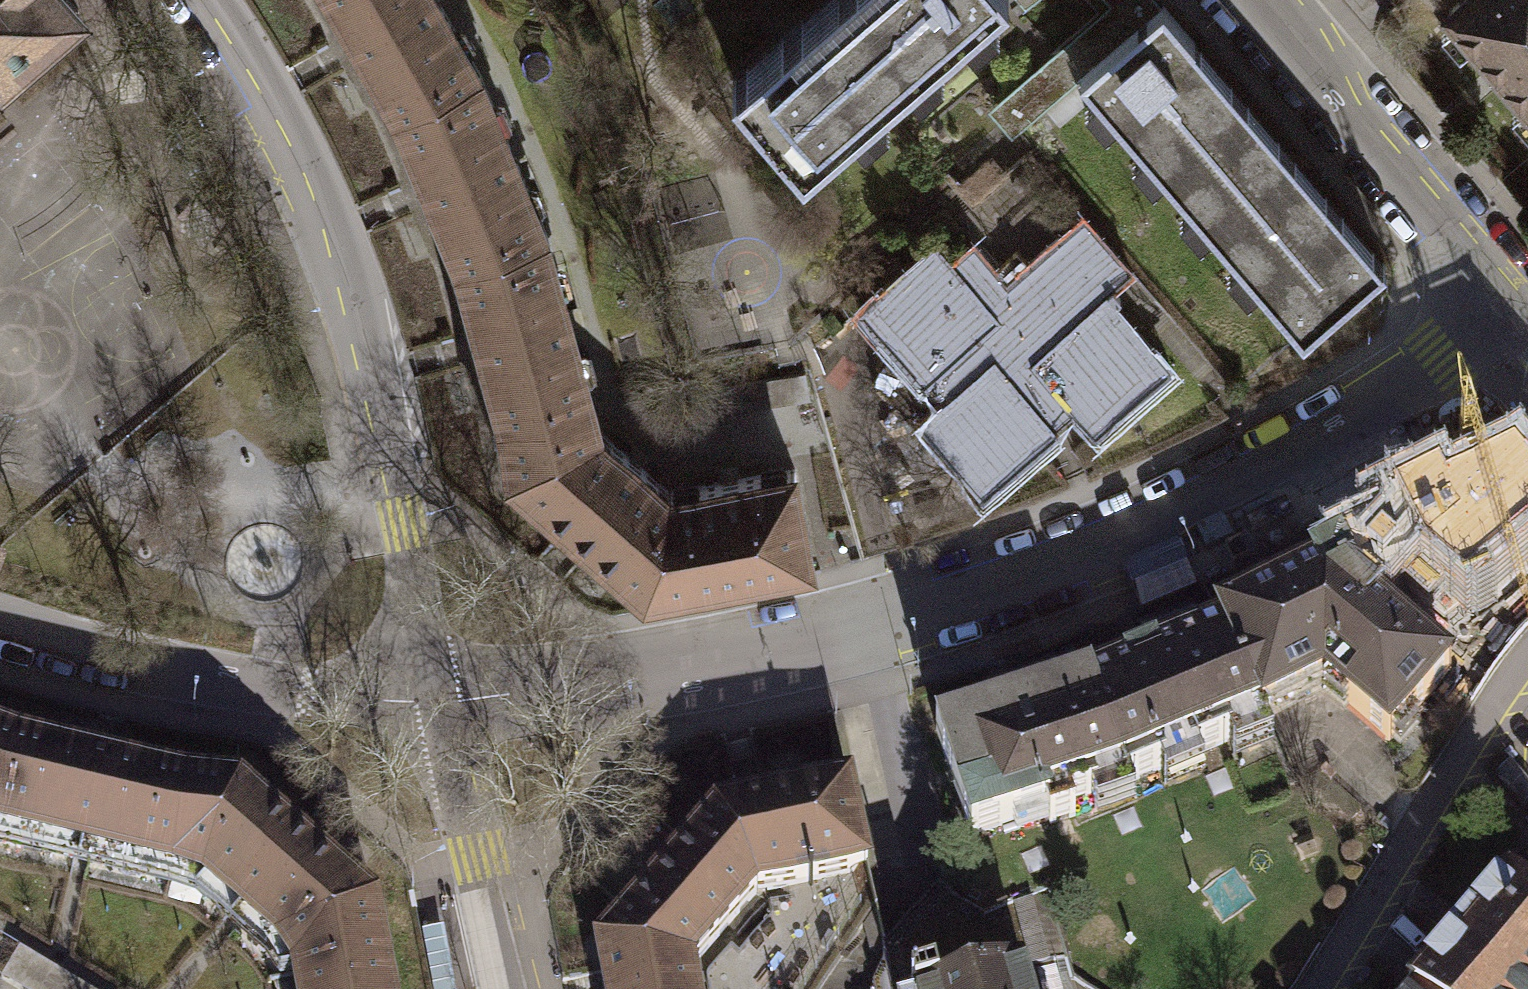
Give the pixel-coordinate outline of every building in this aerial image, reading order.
[(77,6),(71,0),(0,0),(0,72),(77,6)] [(388,114),(480,68),(442,0),(322,0),(388,114)] [(747,87),(736,75),(732,79),(803,162),(991,0),(848,0),(747,87)] [(1446,13),(1495,67),(1527,103),(1527,0),(1460,0),(1446,13)] [(1292,330),(1362,271),(1172,46),(1183,37),(1154,3),(1119,32),(1073,71),(1292,330)] [(388,114),(449,266),(549,236),(480,68),(388,114)] [(984,494),(1059,428),(1055,424),(1074,409),(1096,434),(1171,369),(1107,295),(1133,273),(1082,215),(1006,281),(973,244),(952,262),(927,233),(919,240),(926,248),(858,306),(923,381),(928,377),(944,396),(918,418),(984,494)] [(449,266),(493,421),(597,408),(549,236),(449,266)] [(597,408),(493,421),(505,479),(642,599),(669,593),(659,536),(677,533),(670,489),(601,429),(597,408)] [(659,536),(669,593),(810,569),(793,468),(670,489),(677,533),(659,536)] [(1343,554),(1223,616),(1264,713),(1324,685),(1389,743),(1451,670),(1379,606),(1387,596),(1369,562),(1351,572),(1343,554)] [(1091,677),(1124,779),(1268,722),(1264,713),(1223,616),(1091,677)] [(1091,677),(938,726),(972,834),(1048,810),(1052,822),(1078,814),(1072,795),(1124,779),(1091,677)] [(0,736),(0,802),(18,743),(0,736)] [(18,743),(0,802),(0,833),(171,872),(186,782),(18,743)] [(624,912),(691,970),(752,890),(865,865),(845,775),(714,809),(624,912)] [(237,785),(186,782),(171,872),(204,883),(277,950),(293,972),(383,956),(377,906),(237,785)] [(1193,866),(1242,928),(1274,904),(1225,841),(1193,866)] [(1503,874),(1407,988),(1408,988),(1527,988),(1527,895),(1503,874)] [(1031,897),(1012,901),(1026,963),(1045,958),(1031,897)] [(624,912),(598,945),(606,988),(695,988),(691,970),(624,912)] [(882,950),(868,979),(871,988),(892,988),(882,950)] [(383,956),(293,972),(296,988),(390,988),(383,956)] [(1020,963),(935,986),(930,971),(909,976),(912,988),(1027,988),(1020,963)] [(1036,969),(1041,988),(1061,988),(1056,965),(1036,969)]
